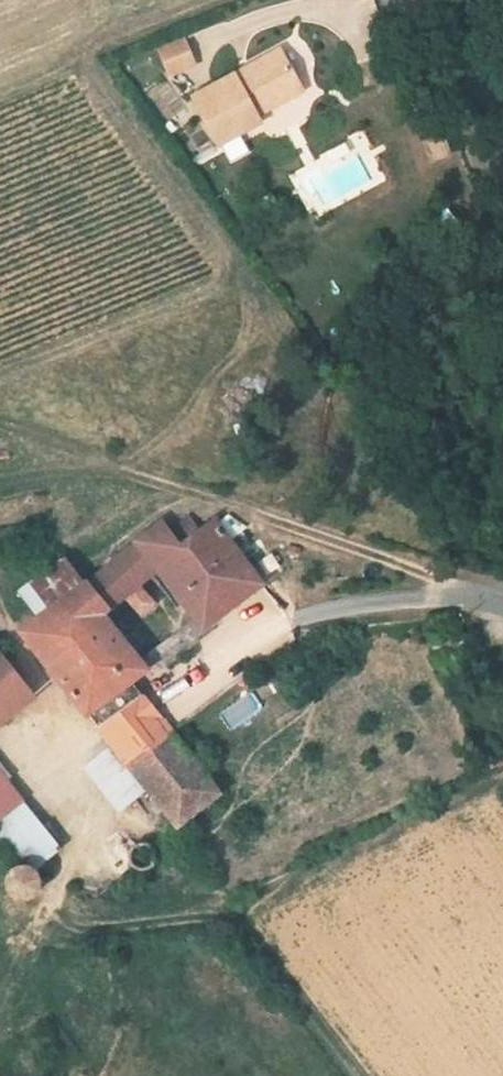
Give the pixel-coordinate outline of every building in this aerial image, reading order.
[(156,48),(165,77),(195,68),(186,38),(156,48)] [(254,65),(194,101),(218,145),(259,123),(255,116),(301,91),(279,52),(254,65)] [(109,566),(86,583),(108,610),(157,570),(202,630),(261,584),(213,519),(198,530),(189,518),(169,531),(162,522),(109,566)] [(18,593),(37,619),(83,585),(64,560),(18,593)] [(37,619),(19,632),(86,715),(130,684),(146,672),(102,615),(108,610),(86,583),(83,585),(37,619)] [(0,655),(0,723),(33,696),(0,655)] [(130,684),(86,715),(111,747),(128,767),(171,735),(130,684)] [(171,735),(128,767),(146,790),(177,828),(220,795),(171,735)] [(128,767),(111,747),(86,768),(120,811),(146,790),(128,767)] [(26,867),(31,869),(32,870),(33,872),(61,850),(0,774),(0,834),(26,867)] [(5,880),(5,886),(6,888),(8,891),(12,897),(17,899),(22,899),(30,897),(34,894),(38,887),(38,882),(37,876),(33,872),(32,870),(31,869),(26,867),(23,866),(15,868),(8,873),(5,880)]
